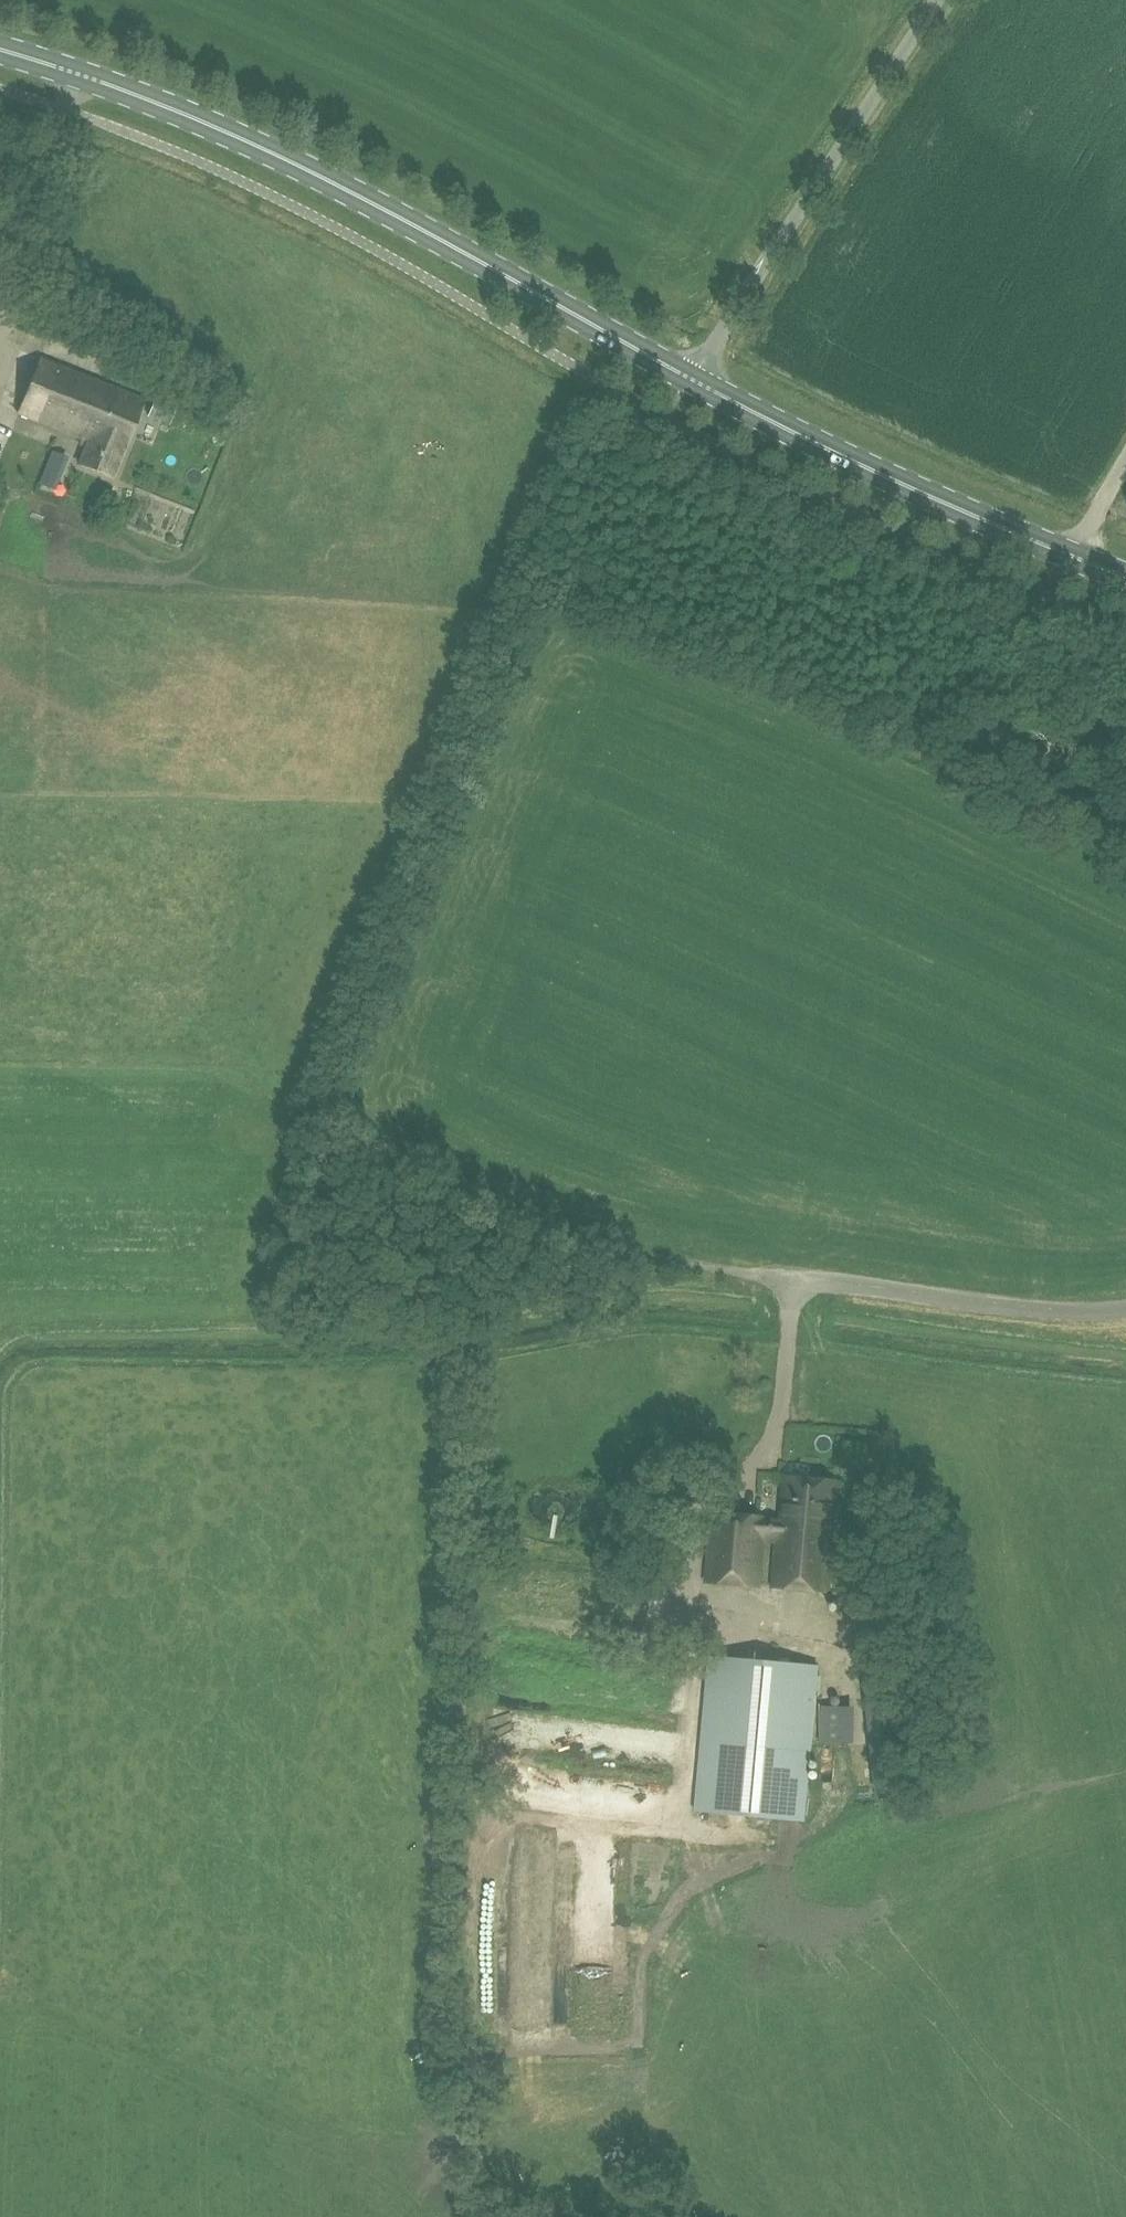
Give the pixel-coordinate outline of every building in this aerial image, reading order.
[(89,440),(80,464),(113,477),(144,399),(41,359),(20,413),(89,440)] [(146,418),(169,426),(177,408),(154,399),(146,418)] [(831,1524),(834,1482),(785,1477),(782,1519),(711,1513),(705,1581),(758,1585),(762,1539),(776,1541),(772,1587),(829,1592),(835,1524),(831,1524)] [(825,1617),(844,1612),(839,1595),(820,1601),(825,1617)] [(905,1790),(890,1644),(891,1644),(887,1611),(856,1614),(859,1647),(860,1647),(866,1712),(871,1727),(875,1776),(881,1775),(881,1793),(905,1790)] [(695,1810),(803,1819),(816,1665),(708,1656),(695,1810)] [(819,1706),(819,1743),(853,1743),(853,1706),(819,1706)]
